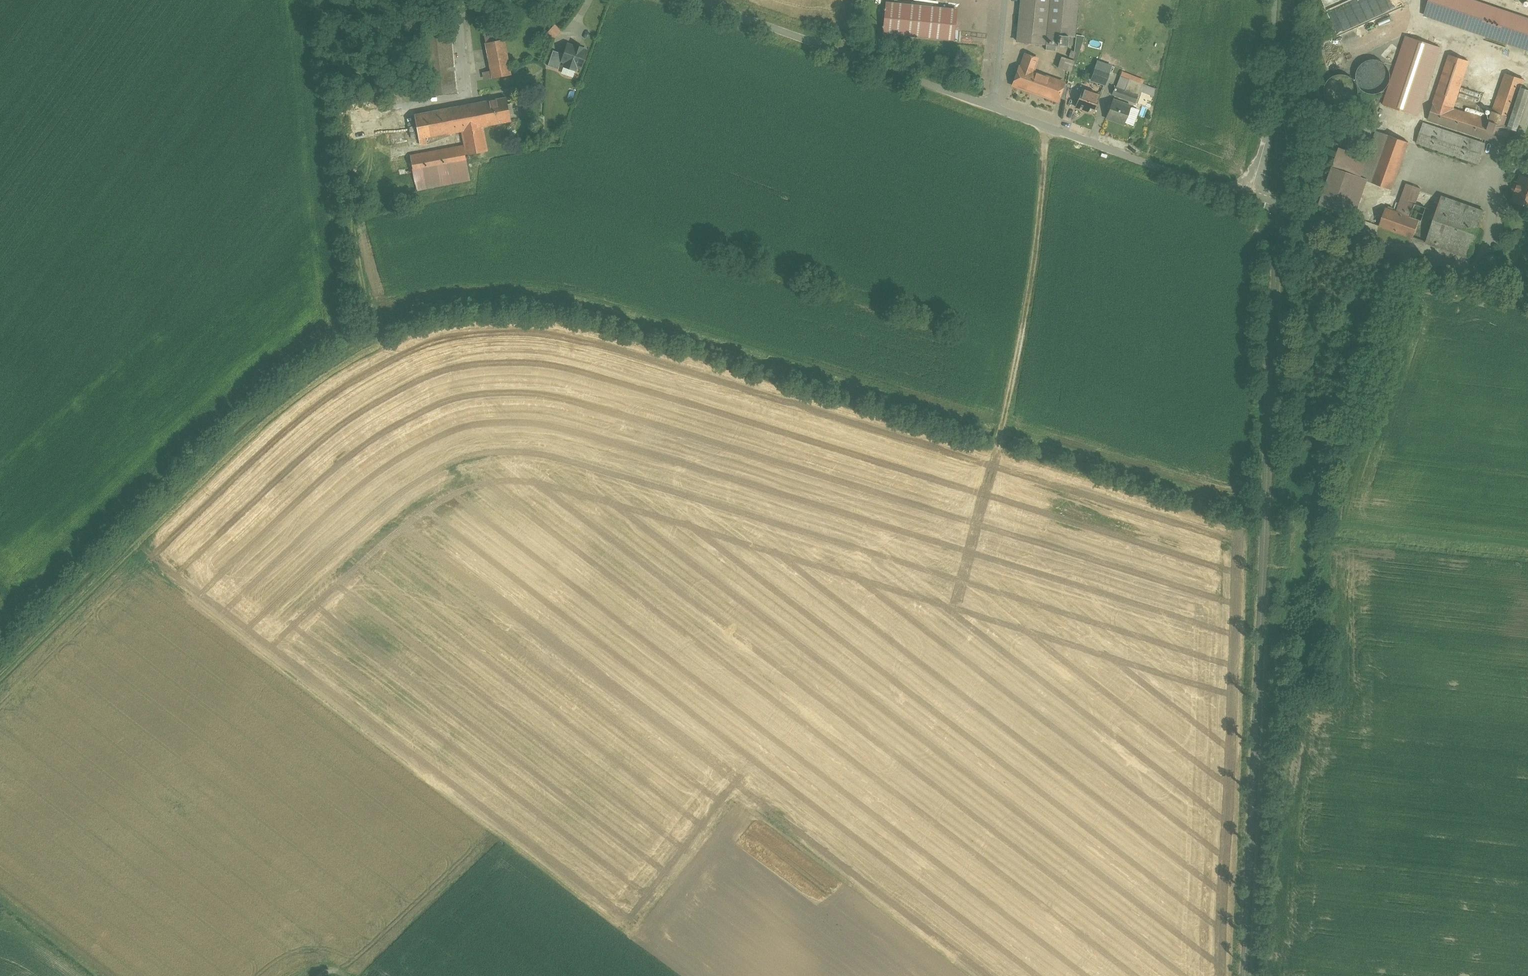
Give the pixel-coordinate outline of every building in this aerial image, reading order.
[(1016,41),(1047,43),(1047,49),(1057,50),(1057,45),(1070,46),(1071,34),(1076,34),(1079,0),(1020,0),(1016,41)] [(1476,0),(1428,0),(1423,14),(1527,49),(1527,17),(1476,0)] [(958,10),(887,2),(883,35),(954,42),(958,10)] [(585,23),(579,32),(587,38),(593,29),(585,23)] [(502,24),(483,28),(492,79),(511,75),(502,24)] [(426,95),(458,92),(451,26),(419,29),(426,95)] [(1085,38),(1077,36),(1070,57),(1077,60),(1085,38)] [(1406,36),(1383,104),(1417,115),(1439,46),(1406,36)] [(573,46),(569,44),(565,56),(562,64),(566,65),(565,67),(576,71),(577,69),(582,71),(589,51),(583,49),(584,47),(573,43),(573,46)] [(562,64),(565,56),(554,52),(548,67),(559,71),(562,64)] [(1040,58),(1025,53),(1013,85),(1059,101),(1060,98),(1066,82),(1035,71),(1040,58)] [(1427,120),(1505,145),(1511,127),(1523,87),(1526,79),(1505,72),(1490,119),(1454,108),(1468,61),(1448,55),(1427,120)] [(1060,68),(1073,71),(1076,59),(1063,56),(1060,68)] [(1384,89),(1388,85),(1390,79),(1390,74),(1388,69),(1386,65),(1382,62),(1377,60),(1372,59),(1367,60),(1363,63),(1359,67),(1357,73),(1357,79),(1359,84),(1362,89),(1367,92),(1373,93),(1379,92),(1384,89)] [(1495,64),(1494,63),(1493,62),(1491,62),(1490,62),(1488,63),(1487,64),(1487,65),(1487,66),(1487,68),(1488,69),(1489,70),(1490,70),(1492,70),(1493,70),(1494,69),(1495,68),(1495,67),(1495,65),(1495,64)] [(1480,67),(1479,66),(1478,65),(1476,65),(1475,65),(1473,66),(1472,67),(1472,68),(1472,70),(1472,71),(1473,72),(1474,73),(1475,74),(1477,74),(1478,73),(1479,73),(1480,72),(1480,70),(1480,69),(1480,67)] [(1109,73),(1094,68),(1090,82),(1105,87),(1109,73)] [(1351,102),(1355,98),(1357,94),(1358,88),(1357,83),(1354,79),(1350,75),(1345,73),(1340,73),(1335,74),(1331,77),(1327,82),(1326,87),(1326,92),(1328,97),(1331,101),(1336,104),(1341,105),(1346,105),(1351,102)] [(1144,84),(1120,75),(1113,95),(1137,103),(1144,84)] [(1068,83),(1066,82),(1060,98),(1066,100),(1068,83)] [(1523,87),(1511,127),(1517,129),(1527,94),(1527,88),(1523,87)] [(1099,98),(1080,91),(1074,108),(1093,115),(1099,98)] [(1105,118),(1125,125),(1133,105),(1112,98),(1105,118)] [(508,99),(414,115),(420,146),(428,145),(428,140),(464,133),(468,156),(489,153),(485,129),(512,124),(508,99)] [(1478,164),(1485,143),(1424,123),(1417,143),(1478,164)] [(1408,142),(1376,131),(1368,157),(1360,178),(1367,180),(1392,188),(1408,142)] [(464,146),(411,156),(418,192),(471,182),(464,146)] [(1360,178),(1368,157),(1339,147),(1319,204),(1354,216),(1367,180),(1360,178)] [(1512,201),(1527,207),(1527,176),(1522,174),(1512,201)] [(1406,183),(1396,211),(1411,216),(1421,188),(1406,183)] [(1425,244),(1470,260),(1487,212),(1441,196),(1425,244)] [(1386,208),(1379,226),(1413,238),(1419,219),(1411,216),(1396,211),(1386,208)]
